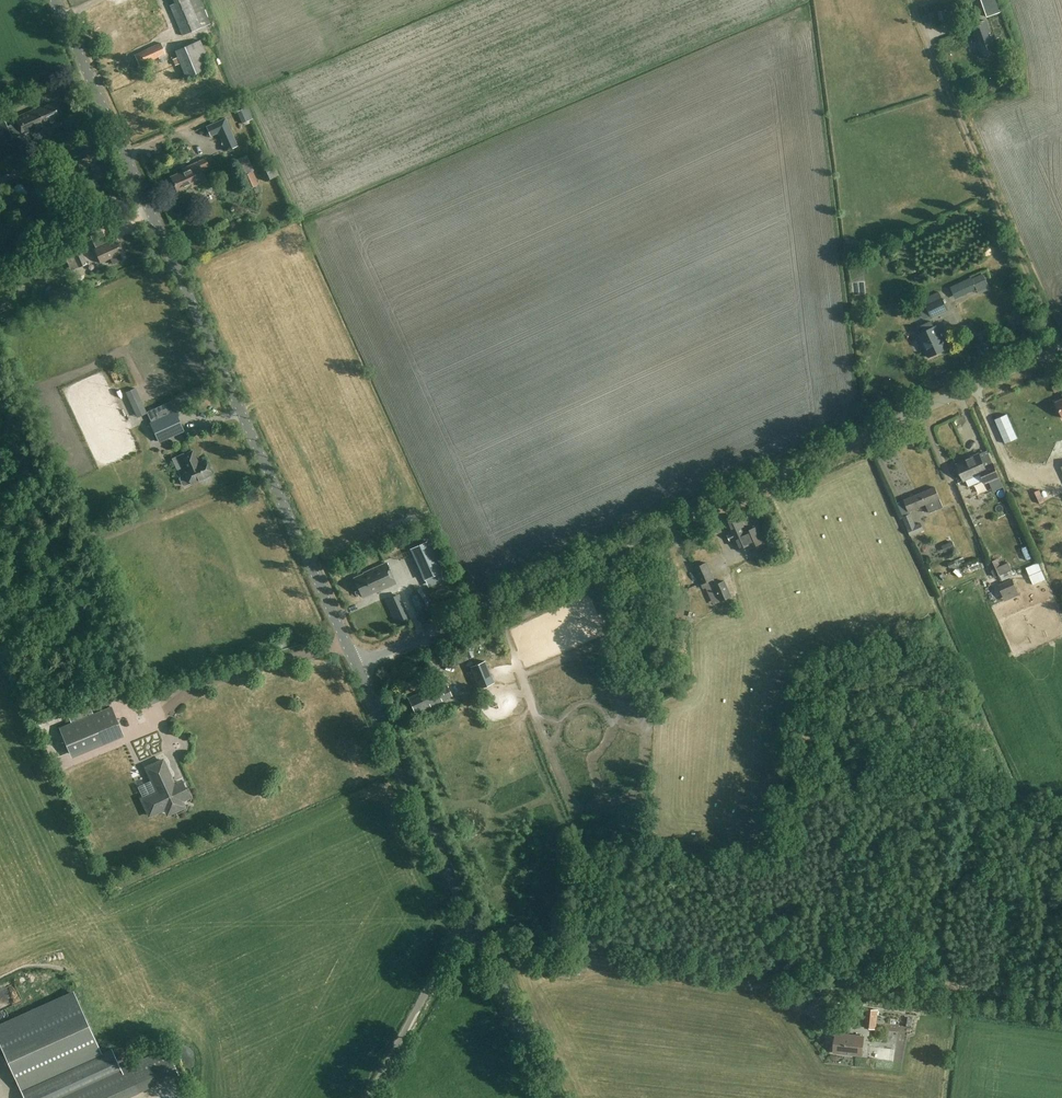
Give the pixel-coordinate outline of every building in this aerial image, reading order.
[(121,53),(122,55),(128,52),(127,50),(151,39),(137,10),(146,6),(144,0),(109,0),(105,2),(118,31),(107,35),(116,55),(121,53)] [(175,3),(169,6),(182,36),(210,24),(200,0),(182,0),(175,3)] [(987,17),(1000,12),(995,0),(981,0),(987,17)] [(971,25),(982,57),(996,52),(986,20),(971,25)] [(186,78),(211,67),(200,41),(174,51),(186,78)] [(165,54),(160,43),(134,55),(139,66),(165,54)] [(38,108),(15,118),(17,121),(7,126),(11,135),(21,131),(23,135),(46,125),(45,123),(59,117),(53,104),(39,110),(38,108)] [(242,123),(252,119),(247,107),(237,112),(242,123)] [(228,153),(239,147),(227,121),(210,128),(214,139),(220,136),(228,153)] [(11,135),(7,126),(5,122),(0,124),(0,145),(13,139),(11,135)] [(244,157),(235,162),(242,176),(251,172),(244,157)] [(190,185),(191,187),(205,181),(200,169),(208,165),(205,159),(182,170),(182,171),(170,176),(177,191),(190,185)] [(272,163),(260,168),(265,181),(278,175),(272,163)] [(242,176),(248,189),(258,184),(252,172),(242,176)] [(100,263),(110,259),(112,265),(122,261),(120,255),(121,255),(115,240),(108,243),(104,231),(92,236),(97,247),(94,249),(100,263)] [(79,267),(87,263),(83,252),(86,251),(84,246),(79,249),(80,250),(66,256),(73,272),(80,269),(79,267)] [(973,286),(975,288),(988,283),(981,267),(947,282),(953,295),(973,286)] [(19,284),(17,294),(24,295),(26,285),(19,284)] [(947,308),(942,298),(926,306),(931,316),(947,308)] [(946,346),(948,345),(946,341),(947,340),(945,336),(942,338),(937,326),(918,334),(929,357),(947,349),(946,346)] [(986,337),(971,337),(972,347),(986,346),(986,337)] [(128,403),(138,400),(133,387),(124,390),(128,403)] [(213,422),(225,416),(222,409),(210,415),(213,422)] [(175,412),(151,423),(159,442),(183,431),(175,412)] [(209,475),(212,474),(205,459),(198,463),(192,451),(180,456),(186,468),(184,469),(186,474),(180,477),(179,479),(182,484),(184,485),(190,482),(191,484),(201,479),(201,480),(204,480),(206,479),(208,478),(210,476),(209,475)] [(985,483),(999,477),(993,464),(985,467),(979,453),(971,457),(971,458),(956,465),(963,481),(981,473),(985,483)] [(935,487),(904,500),(909,511),(926,504),(929,513),(943,507),(935,487)] [(958,507),(947,512),(952,525),(963,520),(958,507)] [(911,513),(903,517),(910,535),(924,529),(921,522),(916,524),(911,513)] [(746,531),(738,514),(724,521),(737,550),(749,545),(750,548),(764,541),(757,526),(746,531)] [(925,537),(923,532),(911,537),(914,542),(925,537)] [(410,548),(424,579),(441,572),(427,541),(410,548)] [(953,541),(942,545),(945,552),(955,547),(953,541)] [(752,549),(756,558),(764,555),(759,545),(752,549)] [(950,568),(965,561),(962,556),(948,563),(950,568)] [(989,562),(995,577),(1004,573),(998,558),(989,562)] [(354,578),(362,597),(376,591),(377,592),(395,583),(386,562),(363,573),(354,578)] [(714,579),(707,563),(694,568),(701,584),(714,579)] [(1012,578),(998,585),(1006,601),(1020,594),(1012,578)] [(732,597),(725,581),(714,585),(720,601),(732,597)] [(394,610),(399,620),(409,616),(404,606),(394,610)] [(285,637),(277,641),(280,648),(288,644),(285,637)] [(453,666),(468,659),(464,649),(448,656),(453,666)] [(473,685),(477,683),(479,688),(493,682),(485,661),(470,667),(473,674),(457,681),(461,691),(473,686),(473,685)] [(452,695),(448,686),(442,689),(439,683),(408,698),(415,714),(452,695)] [(140,708),(159,700),(154,689),(135,697),(140,708)] [(71,722),(93,713),(89,703),(73,710),(72,705),(65,708),(71,722)] [(69,753),(121,732),(111,707),(59,728),(69,753)] [(637,729),(648,729),(647,716),(637,717),(637,729)] [(159,753),(140,761),(142,766),(161,758),(159,753)] [(184,793),(185,790),(182,782),(179,781),(174,784),(163,760),(146,768),(157,792),(141,799),(149,815),(164,808),(166,812),(169,813),(175,811),(176,808),(174,804),(181,800),(179,795),(184,793)] [(136,786),(139,797),(146,795),(143,785),(136,786)] [(640,838),(641,829),(627,828),(626,837),(640,838)] [(0,1023),(0,1043),(24,1097),(55,1097),(122,1068),(112,1047),(102,1052),(74,989),(0,1023)] [(851,1003),(850,1012),(863,1013),(864,1004),(851,1003)] [(877,1009),(867,1008),(865,1027),(875,1028),(877,1009)] [(836,1033),(834,1053),(862,1056),(864,1036),(836,1033)] [(122,1068),(55,1097),(125,1097),(178,1074),(167,1048),(122,1068)]
